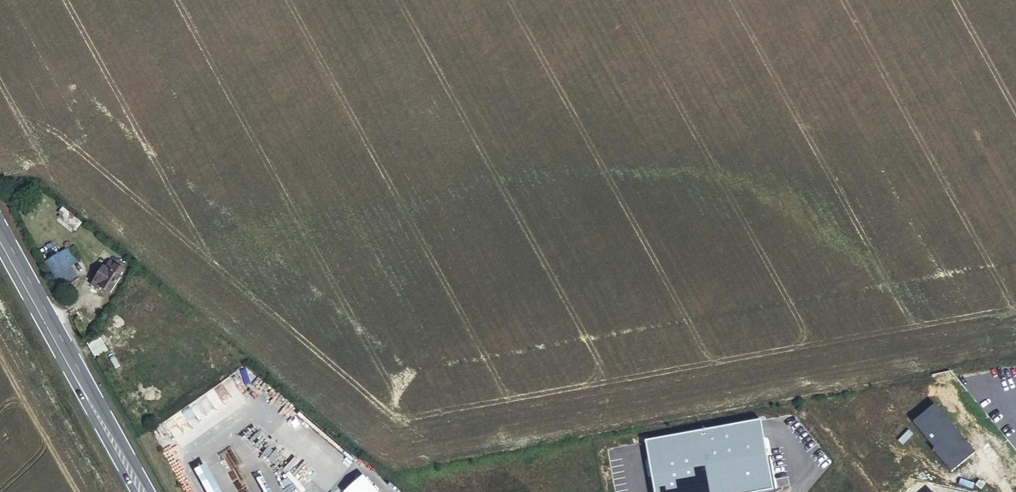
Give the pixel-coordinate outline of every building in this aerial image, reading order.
[(68,257),(65,252),(47,263),(54,274),(80,260),(75,252),(68,257)] [(124,274),(107,262),(94,281),(100,286),(99,289),(108,296),(124,274)] [(951,472),(975,453),(935,404),(913,422),(935,448),(933,450),(951,472)] [(642,440),(652,491),(750,491),(770,488),(757,418),(642,440)]
